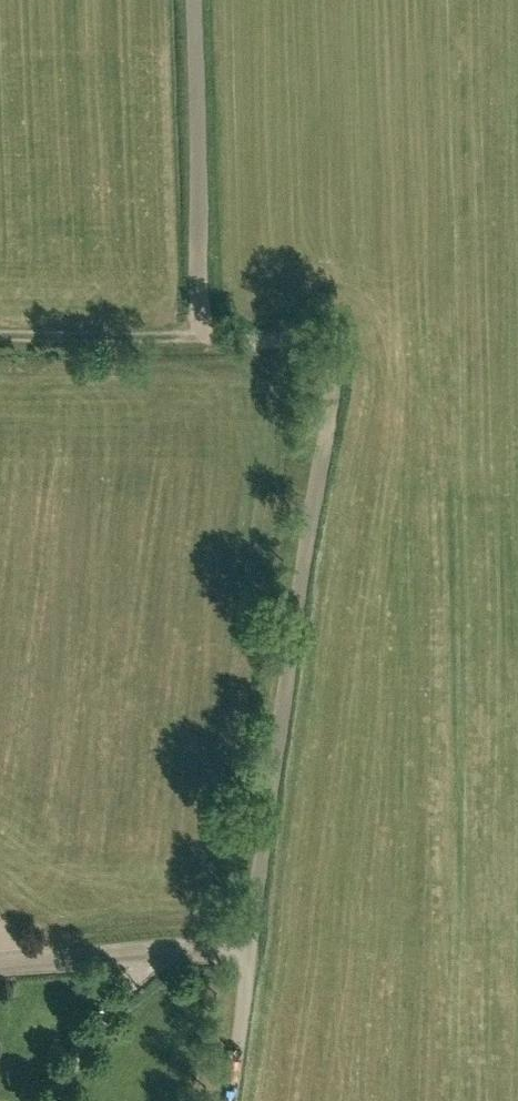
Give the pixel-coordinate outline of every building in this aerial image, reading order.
[(106,1031),(117,1018),(107,1010),(96,1023),(106,1031)]
